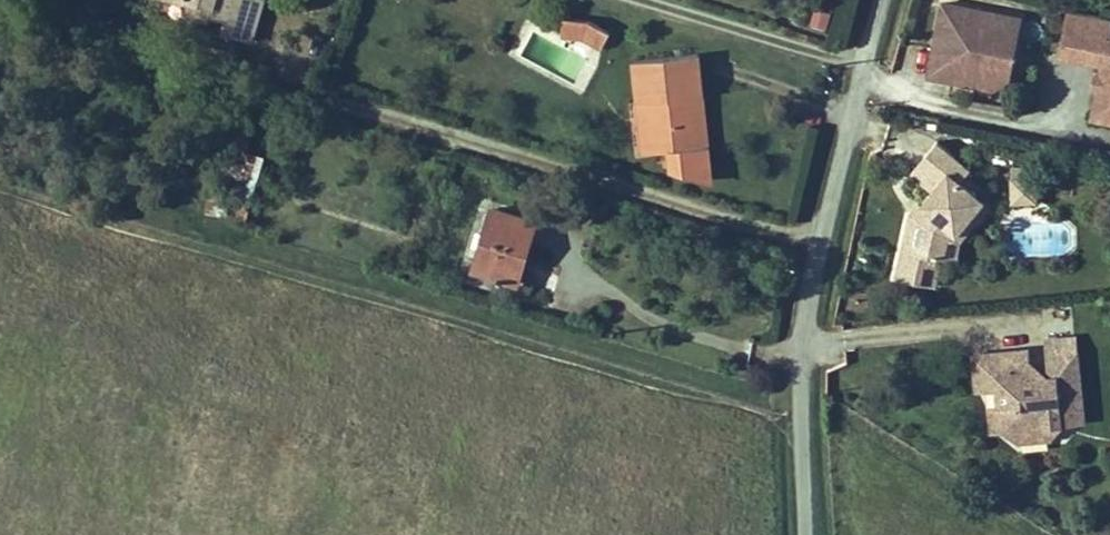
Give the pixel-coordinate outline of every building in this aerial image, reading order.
[(209,14),(212,5),(192,0),(188,0),(186,4),(183,14),(207,22),(209,14)] [(212,5),(209,14),(226,19),(222,32),(250,41),(263,0),(192,0),(212,5)] [(952,0),(945,0),(933,72),(992,84),(1006,72),(1018,13),(952,0)] [(825,30),(831,12),(811,5),(805,23),(825,30)] [(1109,118),(1109,19),(1070,12),(1062,55),(1098,62),(1088,114),(1109,118)] [(559,35),(570,36),(573,18),(561,17),(559,35)] [(584,38),(590,42),(597,26),(587,20),(573,18),(570,36),(578,36),(584,38)] [(607,31),(597,26),(590,42),(600,46),(607,31)] [(632,60),(638,103),(648,102),(655,152),(670,150),(673,170),(713,183),(708,147),(699,148),(694,106),(688,106),(687,97),(702,96),(697,54),(632,60)] [(694,106),(699,148),(708,147),(702,96),(687,97),(688,106),(694,106)] [(655,152),(648,102),(638,103),(644,154),(655,152)] [(217,181),(233,185),(230,196),(223,217),(243,223),(262,157),(243,152),(249,129),(234,124),(217,181)] [(978,216),(972,211),(984,195),(990,188),(971,174),(977,167),(942,139),(915,170),(936,188),(925,201),(932,205),(924,216),(915,213),(900,277),(938,285),(945,259),(955,260),(959,240),(978,216)] [(1047,179),(1049,173),(1026,164),(1024,170),(1047,179)] [(1024,170),(1019,181),(1042,190),(1047,179),(1024,170)] [(1037,203),(1042,190),(1019,181),(1014,194),(1037,203)] [(203,211),(209,190),(197,186),(191,207),(203,211)] [(996,205),(984,195),(972,211),(978,216),(959,240),(955,260),(962,262),(968,240),(996,205)] [(925,201),(915,213),(924,216),(932,205),(925,201)] [(534,222),(489,209),(472,270),(498,278),(512,282),(521,250),(526,251),(526,250),(534,222)] [(287,236),(294,238),(299,222),(291,220),(287,236)] [(526,251),(521,250),(512,282),(516,283),(526,251)] [(1035,378),(1033,358),(1032,351),(978,357),(981,391),(1001,389),(1003,406),(992,407),(995,432),(1006,431),(1025,443),(1037,427),(1068,424),(1088,423),(1081,353),(1051,356),(1053,376),(1035,378)] [(1035,378),(1053,376),(1033,358),(1035,378)] [(1056,440),(1068,424),(1037,427),(1025,443),(1056,440)]
